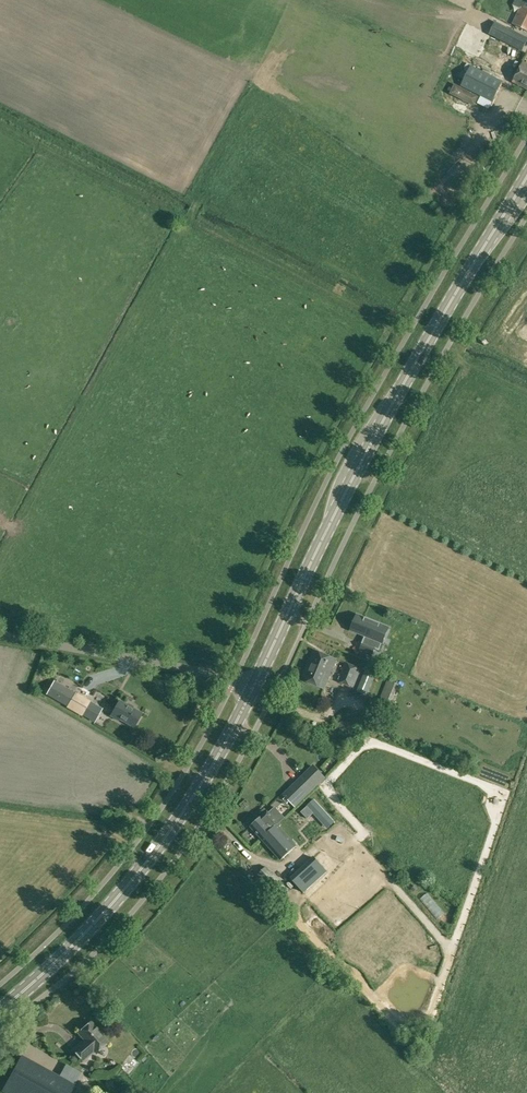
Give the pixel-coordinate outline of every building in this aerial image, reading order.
[(524,7),(521,6),(512,24),(526,31),(526,8),(524,7)] [(495,20),(489,33),(522,50),(526,41),(526,36),(495,20)] [(524,62),(513,81),(526,89),(526,63),(524,62)] [(503,82),(472,66),(461,86),(481,96),(477,103),(489,109),(503,82)] [(383,643),(389,628),(357,614),(351,630),(383,643)] [(363,642),(360,649),(372,654),(375,647),(363,642)] [(301,679),(324,688),(336,659),(313,649),(301,679)] [(64,672),(68,665),(55,659),(52,666),(64,672)] [(345,662),(337,681),(353,688),(361,669),(345,662)] [(367,695),(374,676),(365,672),(357,691),(367,695)] [(387,714),(399,684),(388,679),(376,710),(387,714)] [(54,681),(46,694),(68,707),(75,693),(54,681)] [(119,700),(111,716),(118,720),(119,719),(134,727),(142,713),(119,700)] [(90,702),(83,715),(94,722),(102,709),(90,702)] [(324,777),(320,773),(314,767),(307,774),(285,796),(294,805),(324,777)] [(326,821),(332,814),(315,796),(302,809),(308,816),(315,810),(326,821)] [(484,803),(488,811),(498,806),(494,798),(484,803)] [(251,826),(261,838),(279,822),(284,817),(275,807),(269,813),(268,812),(263,816),(262,816),(251,826)] [(279,822),(261,838),(281,859),(296,845),(279,826),(281,824),(279,822)] [(340,840),(342,834),(334,832),(333,838),(340,840)] [(313,856),(290,877),(303,893),(327,871),(313,856)] [(97,1053),(109,1042),(92,1023),(80,1033),(85,1040),(74,1050),(84,1061),(95,1051),(97,1053)] [(137,1044),(130,1048),(134,1054),(141,1049),(137,1044)] [(21,1054),(1,1091),(6,1092),(71,1092),(76,1084),(21,1054)]
